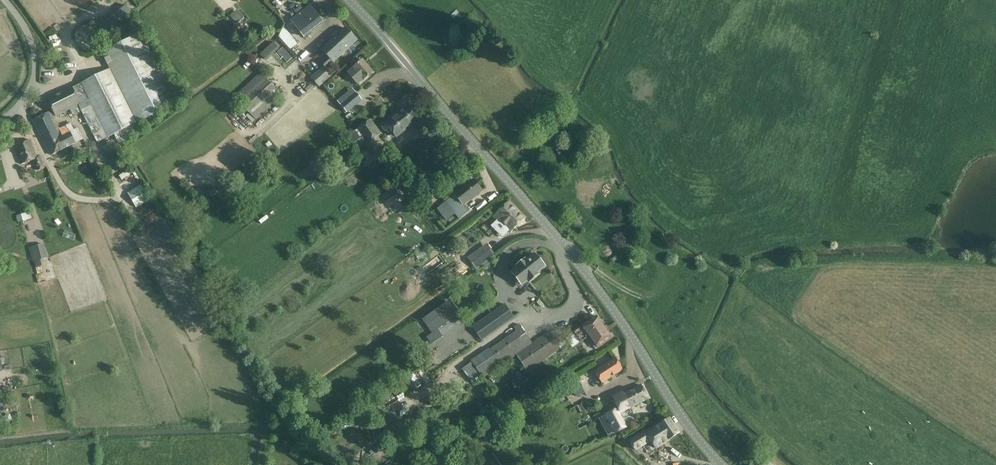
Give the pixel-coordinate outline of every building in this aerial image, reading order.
[(130,0),(101,26),(106,32),(135,6),(130,0)] [(310,6),(302,12),(290,21),(303,38),(323,22),(310,6)] [(237,24),(243,18),(236,10),(230,16),(237,24)] [(344,50),(356,39),(346,28),(332,41),(338,48),(340,45),(344,50)] [(55,116),(64,112),(70,109),(73,115),(81,111),(97,143),(108,138),(115,134),(119,142),(141,131),(137,123),(176,104),(172,96),(179,92),(167,67),(159,71),(141,34),(102,53),(110,69),(47,100),(55,116)] [(345,51),(344,50),(340,45),(338,48),(332,41),(322,51),(327,57),(321,63),(327,68),(345,51)] [(266,61),(279,49),(273,42),(260,55),(266,61)] [(354,67),(347,73),(358,85),(364,80),(365,79),(373,72),(362,60),(354,67)] [(310,77),(318,87),(330,76),(322,67),(310,77)] [(233,96),(255,119),(281,95),(259,72),(233,96)] [(356,93),(341,106),(347,113),(362,100),(356,93)] [(419,118),(409,105),(383,127),(388,133),(392,131),(396,137),(419,118)] [(31,109),(30,112),(31,115),(35,117),(38,116),(40,114),(39,111),(35,108),(31,109)] [(50,111),(33,120),(50,155),(84,139),(78,128),(74,131),(71,124),(59,129),(50,111)] [(346,137),(355,151),(364,144),(363,142),(366,140),(368,143),(380,134),(371,120),(358,129),(355,132),(355,131),(346,137)] [(30,140),(14,146),(18,155),(22,165),(33,161),(37,172),(34,173),(38,181),(47,178),(43,170),(45,169),(44,166),(40,157),(37,158),(30,140)] [(463,205),(474,196),(482,190),(474,180),(445,203),(458,220),(468,212),(463,205)] [(415,200),(400,181),(381,196),(395,214),(415,200)] [(136,208),(149,200),(140,185),(127,193),(136,208)] [(497,220),(491,226),(502,237),(508,231),(510,233),(518,225),(520,223),(524,219),(525,218),(509,201),(508,202),(505,205),(502,208),(494,216),(497,220)] [(44,244),(30,248),(33,259),(33,261),(34,261),(40,259),(48,257),(47,255),(44,244)] [(488,244),(474,254),(468,259),(476,269),(481,265),(495,255),(488,244)] [(422,250),(415,255),(419,260),(426,255),(422,250)] [(517,268),(512,272),(521,284),(527,280),(528,281),(538,274),(536,272),(544,266),(534,254),(527,260),(526,259),(516,267),(517,268)] [(427,316),(422,319),(432,333),(427,337),(432,344),(443,336),(438,329),(448,322),(458,315),(448,301),(427,316)] [(504,304),(472,327),(482,340),(514,316),(504,304)] [(488,348),(472,360),(484,377),(517,354),(528,370),(561,348),(567,343),(571,348),(589,336),(590,337),(604,327),(597,316),(595,317),(588,322),(582,326),(558,343),(549,331),(533,342),(519,323),(491,343),(493,346),(489,349),(488,348)] [(590,337),(593,341),(590,342),(595,349),(612,338),(604,327),(590,337)] [(595,372),(602,382),(622,369),(615,359),(595,372)] [(472,362),(462,369),(472,383),(482,376),(472,362)] [(576,396),(585,392),(577,377),(569,381),(576,396)] [(620,413),(630,407),(648,398),(641,385),(624,394),(623,392),(613,398),(620,413)] [(560,387),(553,391),(556,396),(563,392),(560,387)] [(607,414),(599,419),(603,427),(608,436),(617,432),(616,430),(624,426),(615,409),(607,414)] [(645,431),(630,441),(636,451),(650,442),(655,449),(679,433),(669,418),(646,433),(645,431)] [(498,428),(488,434),(491,440),(501,433),(498,428)]
